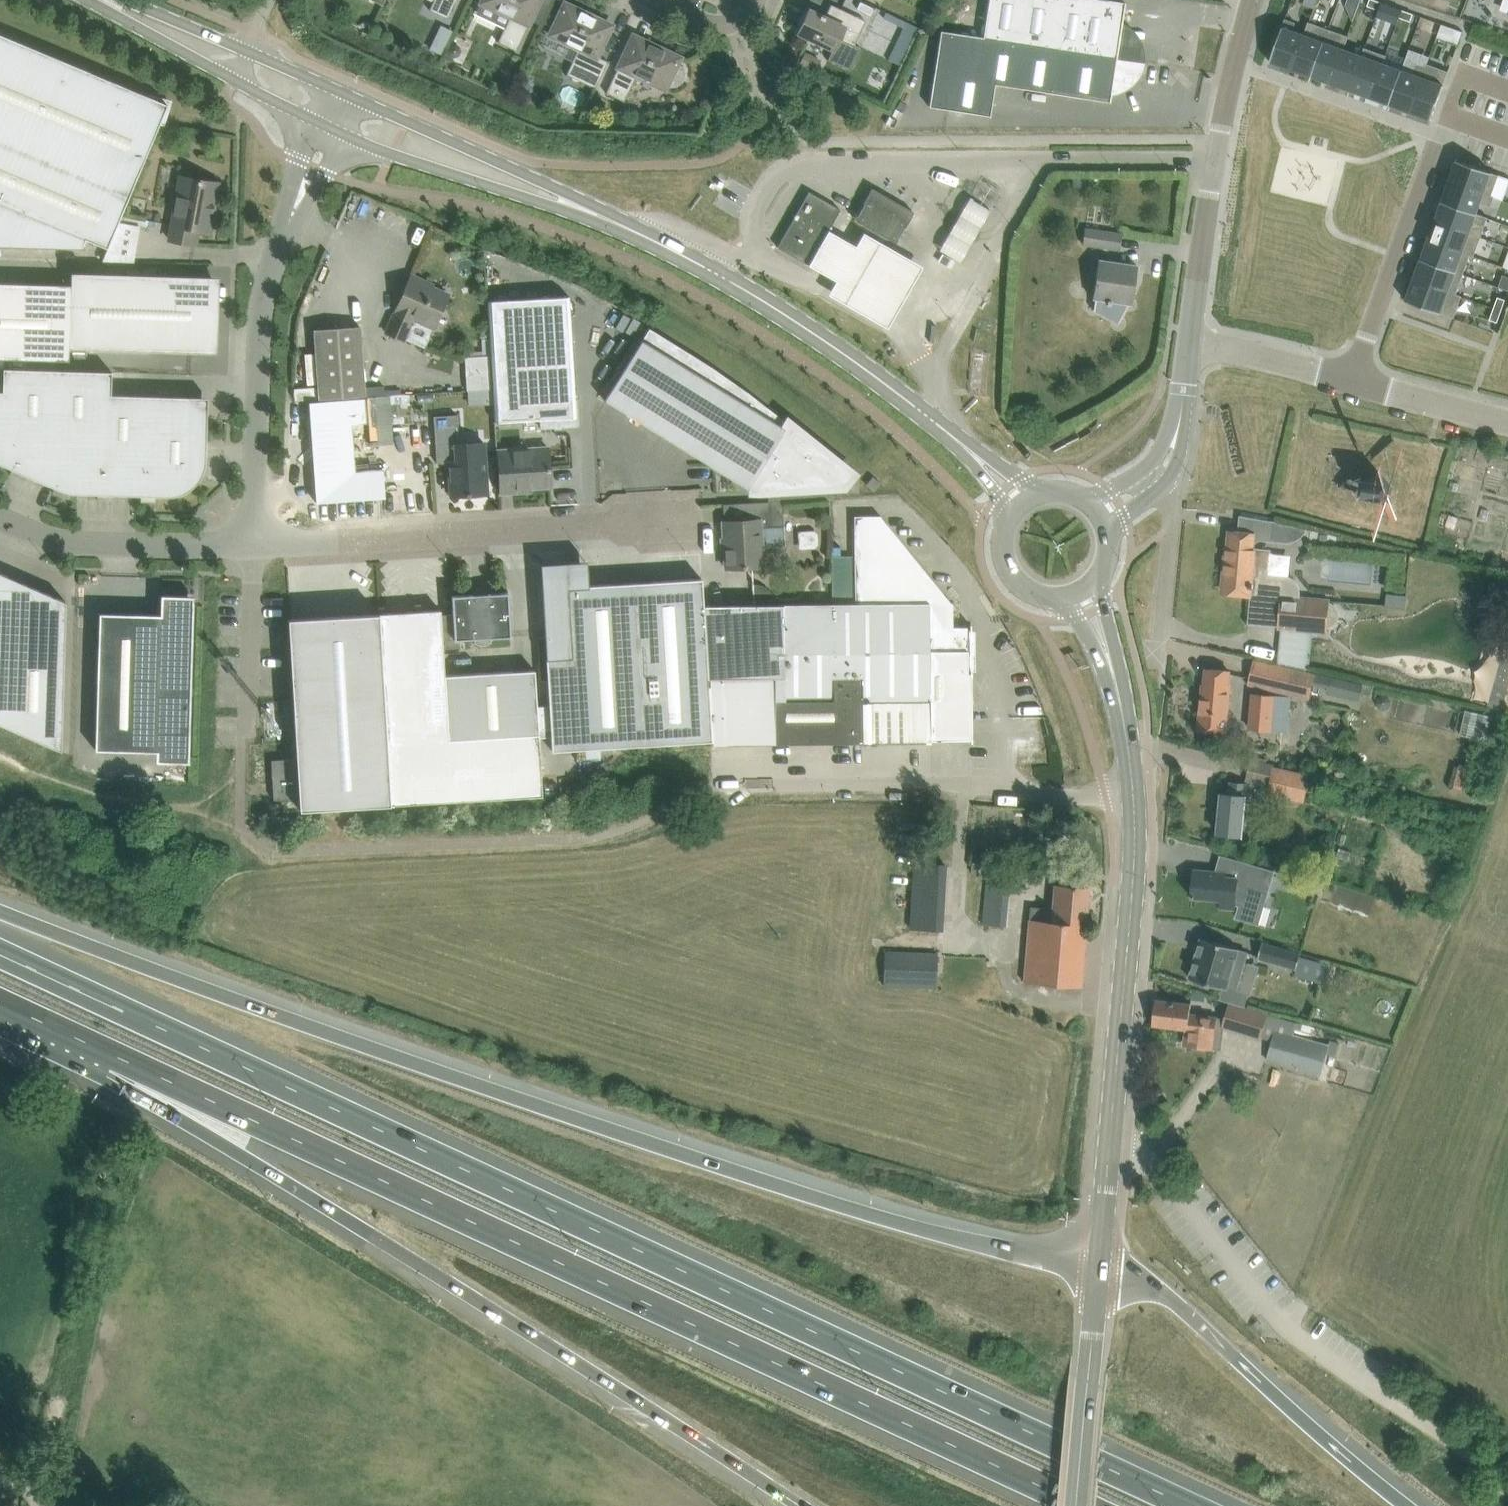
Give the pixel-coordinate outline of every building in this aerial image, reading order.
[(429,10),(447,18),(456,0),(434,0),(429,10)] [(481,2),(476,13),(505,26),(498,42),(516,50),(540,0),(482,0),(481,2)] [(983,37),(1001,40),(1047,47),(1139,61),(1141,48),(1125,45),(1124,49),(1118,48),(1125,2),(1110,0),(989,0),(983,37)] [(1382,2),(1376,0),(1370,0),(1368,6),(1379,10),(1382,2)] [(1399,17),(1402,9),(1391,5),(1382,2),(1379,10),(1377,16),(1397,24),(1399,17)] [(565,3),(556,21),(550,35),(579,48),(566,74),(595,88),(608,61),(597,56),(603,43),(612,25),(581,10),(579,8),(578,7),(576,6),(575,5),(574,5),(571,4),(569,4),(567,4),(565,3)] [(866,20),(858,17),(840,8),(836,18),(828,14),(826,18),(809,10),(807,13),(806,14),(805,15),(804,16),(803,18),(802,19),(801,20),(801,21),(800,23),(800,24),(800,26),(800,27),(800,29),(798,32),(833,49),(828,60),(850,70),(851,67),(852,67),(853,66),(854,65),(855,64),(856,63),(857,62),(858,61),(858,60),(859,59),(859,57),(859,56),(860,54),(859,53),(859,52),(859,51),(860,48),(854,45),(866,20)] [(1413,14),(1402,9),(1399,17),(1411,21),(1413,14)] [(886,12),(883,18),(903,28),(888,60),(900,66),(911,42),(916,31),(918,27),(886,12)] [(1292,69),(1304,35),(1293,31),(1296,23),(1285,19),(1270,62),(1292,69)] [(1311,76),(1328,29),(1309,22),(1304,35),(1292,69),(1292,70),(1311,76)] [(441,25),(430,49),(440,54),(452,30),(441,25)] [(1332,84),(1344,49),(1349,36),(1328,29),(1311,76),(1331,83),(1332,84)] [(990,116),(995,84),(1001,40),(983,37),(941,31),(929,106),(990,116)] [(85,248),(85,247),(83,246),(86,239),(107,248),(159,124),(163,125),(170,101),(148,94),(148,96),(0,34),(0,246),(85,248)] [(633,35),(606,93),(624,101),(636,75),(665,89),(668,82),(675,86),(677,85),(679,84),(680,83),(682,81),(683,80),(683,79),(684,77),(685,76),(685,73),(685,71),(685,69),(684,66),(677,63),(680,57),(678,56),(676,54),(674,52),(672,51),(669,50),(667,49),(664,49),(633,35)] [(995,84),(1041,91),(1047,47),(1001,40),(995,84)] [(1121,73),(1137,75),(1139,61),(1047,47),(1041,91),(1110,102),(1115,68),(1121,69),(1121,73)] [(1370,98),(1383,63),(1384,63),(1387,56),(1364,48),(1362,55),(1362,56),(1350,90),(1370,98)] [(1350,90),(1362,56),(1362,55),(1344,49),(1332,84),(1350,90)] [(1389,105),(1402,70),(1384,63),(1383,63),(1370,98),(1389,105)] [(1410,112),(1427,64),(1426,63),(1425,66),(1417,63),(1413,74),(1402,70),(1389,105),(1410,112)] [(1410,112),(1431,120),(1449,71),(1427,64),(1410,112)] [(1499,175),(1457,160),(1449,181),(1492,196),(1499,175)] [(170,240),(176,241),(195,244),(198,229),(210,231),(218,183),(181,176),(180,178),(184,179),(182,192),(178,192),(178,193),(177,196),(170,240)] [(1492,196),(1449,181),(1442,201),(1477,214),(1481,202),(1490,206),(1494,197),(1492,196)] [(896,243),(914,212),(872,188),(854,219),(896,243)] [(840,209),(809,191),(777,247),(809,265),(840,209)] [(956,261),(989,208),(968,196),(935,248),(956,261)] [(1477,214),(1442,201),(1435,221),(1477,236),(1481,237),(1488,218),(1477,214)] [(1477,236),(1435,221),(1428,240),(1471,255),(1477,236)] [(1085,228),(1083,244),(1119,250),(1121,234),(1085,228)] [(829,230),(808,267),(836,283),(829,296),(888,330),(924,265),(867,233),(859,247),(829,230)] [(1471,255),(1428,240),(1421,259),(1463,274),(1471,255)] [(1134,280),(1137,265),(1098,259),(1096,273),(1102,274),(1100,285),(1095,284),(1092,299),(1095,299),(1093,310),(1119,323),(1128,304),(1131,304),(1133,289),(1132,289),(1133,280),(1134,280)] [(1463,274),(1421,259),(1414,279),(1456,294),(1463,274)] [(71,285),(70,348),(209,353),(211,277),(71,272),(71,285)] [(411,276),(400,300),(395,311),(396,311),(387,333),(403,340),(415,315),(435,324),(448,295),(425,284),(426,282),(411,276)] [(1500,287),(1507,290),(1507,277),(1504,276),(1500,287)] [(1456,294),(1414,279),(1406,301),(1454,318),(1462,297),(1456,294)] [(70,348),(71,285),(0,282),(0,359),(69,361),(70,348)] [(488,301),(490,344),(495,422),(540,419),(540,428),(580,426),(578,398),(575,399),(569,296),(488,301)] [(1506,300),(1498,297),(1494,308),(1502,311),(1506,300)] [(1502,311),(1494,308),(1490,320),(1498,322),(1502,311)] [(360,326),(315,329),(320,399),(364,396),(360,326)] [(649,328),(605,400),(748,489),(759,490),(768,489),(769,501),(782,500),(829,498),(829,486),(843,485),(851,474),(788,424),(748,392),(711,366),(660,335),(649,328)] [(484,343),(474,343),(474,353),(484,353),(484,343)] [(3,391),(14,392),(12,468),(55,486),(57,370),(4,368),(3,391)] [(111,371),(57,370),(55,486),(69,492),(98,493),(100,394),(111,394),(111,371)] [(8,466),(12,468),(14,392),(3,391),(0,391),(0,463),(8,466)] [(141,495),(142,438),(144,395),(111,394),(100,394),(98,493),(141,495)] [(142,438),(206,440),(207,421),(185,420),(186,397),(144,395),(142,438)] [(349,399),(329,401),(309,402),(317,502),(385,497),(383,469),(355,471),(349,399)] [(434,416),(436,443),(437,463),(449,462),(451,496),(470,495),(470,491),(487,490),(484,442),(459,443),(457,415),(434,416)] [(206,440),(142,438),(141,495),(169,496),(172,496),(175,495),(179,495),(182,494),(185,492),(188,491),(191,489),(193,487),(196,484),(198,482),(200,479),(201,476),(203,473),(204,470),(205,467),(206,464),(206,440)] [(550,487),(548,453),(548,445),(515,447),(515,449),(498,450),(501,493),(517,492),(517,489),(550,487)] [(1373,503),(1378,504),(1392,494),(1392,488),(1382,475),(1377,474),(1364,484),(1363,490),(1373,503)] [(881,483),(873,476),(866,484),(874,491),(881,483)] [(769,501),(723,504),(723,505),(745,504),(746,520),(723,521),(726,568),(762,566),(761,548),(776,547),(775,526),(784,525),(782,500),(769,501)] [(1440,524),(1446,525),(1449,515),(1443,513),(1440,524)] [(881,515),(854,516),(855,604),(880,603),(880,645),(861,645),(861,701),(929,700),(930,739),(930,740),(970,740),(970,742),(972,742),(972,672),(970,672),(970,673),(968,673),(968,627),(953,627),(952,603),(951,603),(881,517),(881,515)] [(1240,516),(1237,533),(1231,532),(1230,548),(1228,548),(1224,592),(1281,597),(1278,629),(1281,630),(1278,663),(1309,669),(1312,633),(1328,634),(1327,629),(1334,625),(1339,619),(1339,611),(1335,605),(1330,603),(1330,598),(1302,596),(1301,598),(1300,598),(1300,590),(1298,584),(1292,578),(1285,575),(1269,574),(1271,549),(1255,547),(1256,541),(1259,539),(1290,542),(1297,539),(1302,536),(1306,531),(1307,528),(1274,521),(1240,516)] [(814,531),(798,531),(799,550),(815,549),(819,545),(818,534),(814,531)] [(552,750),(712,741),(708,685),(707,659),(706,630),(704,605),(702,578),(589,585),(587,561),(541,564),(545,637),(538,637),(541,679),(548,679),(552,750)] [(1331,561),(1330,579),(1367,581),(1368,563),(1331,561)] [(0,573),(0,724),(61,750),(66,601),(0,573)] [(535,670),(445,675),(443,639),(455,639),(475,638),(475,642),(479,644),(483,644),(487,644),(491,641),(491,637),(511,636),(508,592),(452,596),(453,614),(441,614),(441,610),(379,613),(388,764),(391,804),(542,795),(535,670)] [(1387,594),(1386,605),(1405,607),(1406,595),(1387,594)] [(157,762),(189,763),(194,597),(161,596),(161,615),(100,614),(96,751),(157,752),(157,762)] [(880,645),(880,603),(855,604),(783,605),(704,605),(706,630),(707,659),(708,685),(712,741),(712,744),(758,743),(758,741),(844,740),(844,742),(862,742),(862,740),(900,740),(900,742),(930,742),(930,740),(929,700),(861,701),(861,645),(880,645)] [(388,764),(379,613),(288,619),(300,810),(391,804),(388,764)] [(1249,684),(1309,699),(1315,675),(1255,660),(1249,684)] [(1203,685),(1203,688),(1199,729),(1226,732),(1230,687),(1228,687),(1230,671),(1207,669),(1205,685),(1203,685)] [(1349,681),(1330,677),(1326,694),(1349,698),(1361,701),(1361,696),(1364,684),(1349,681)] [(1251,693),(1250,710),(1248,727),(1287,732),(1289,697),(1251,693)] [(293,757),(271,759),(274,798),(296,796),(293,757)] [(1251,760),(1246,780),(1268,784),(1267,793),(1304,802),(1310,773),(1251,760)] [(1309,786),(1318,788),(1320,778),(1312,776),(1309,786)] [(1218,833),(1238,835),(1242,836),(1246,796),(1247,784),(1231,783),(1230,794),(1222,794),(1218,833)] [(1221,856),(1216,873),(1194,871),(1192,898),(1195,898),(1195,896),(1222,898),(1221,906),(1235,908),(1235,905),(1240,906),(1237,918),(1259,924),(1274,871),(1275,872),(1276,871),(1220,854),(1220,856),(1221,856)] [(908,929),(932,930),(934,862),(910,861),(908,929)] [(1285,874),(1283,883),(1293,886),(1296,877),(1285,874)] [(985,882),(981,923),(1006,925),(1010,884),(985,882)] [(1030,906),(1028,926),(1023,981),(1060,985),(1080,986),(1089,887),(1054,884),(1053,908),(1030,906)] [(1250,952),(1237,948),(1202,938),(1190,978),(1195,980),(1194,983),(1209,988),(1210,984),(1224,988),(1221,1000),(1244,1006),(1248,992),(1239,989),(1250,952)] [(1259,959),(1296,970),(1301,952),(1264,942),(1259,959)] [(884,952),(883,985),(936,986),(936,954),(936,953),(884,952)] [(1191,1004),(1177,1002),(1158,1000),(1154,1025),(1187,1029),(1185,1045),(1212,1048),(1216,1017),(1190,1014),(1191,1004)] [(1260,1038),(1260,1036),(1274,1040),(1268,1060),(1320,1075),(1329,1045),(1293,1035),(1297,1023),(1281,1019),(1231,1004),(1224,1026),(1260,1038)]
